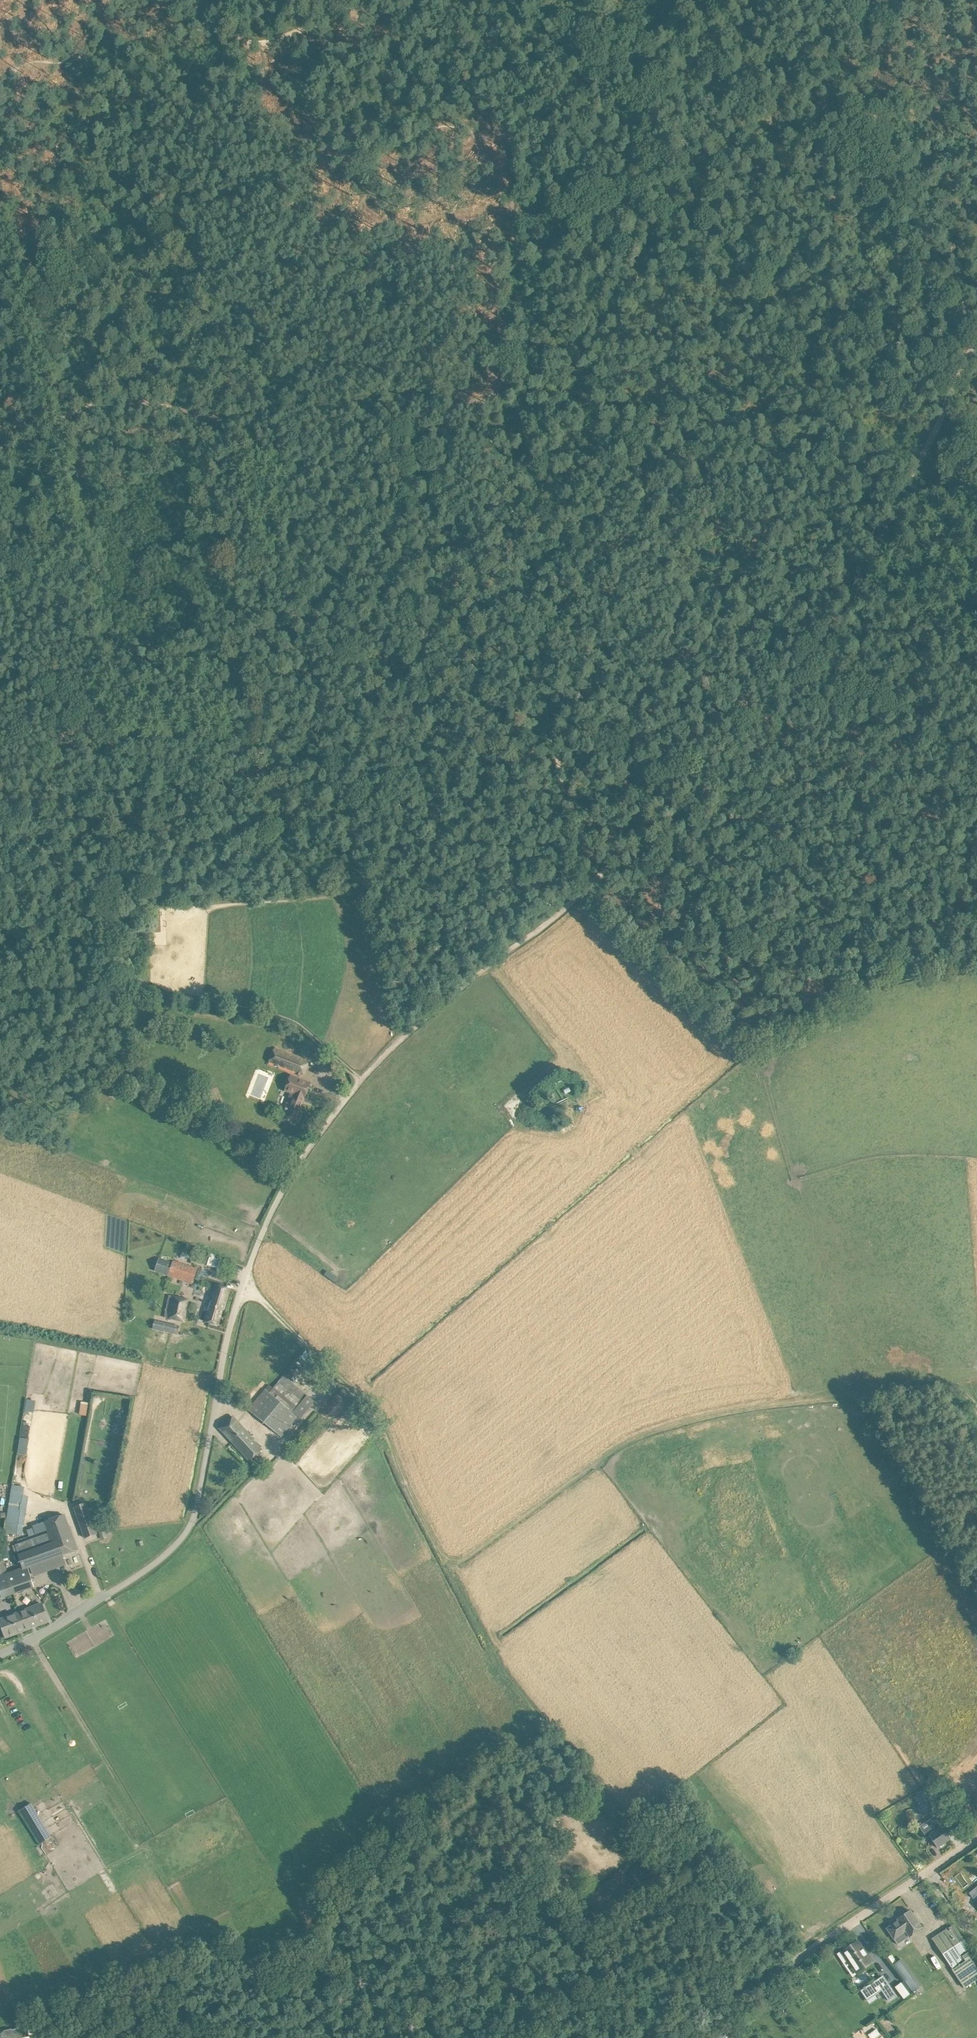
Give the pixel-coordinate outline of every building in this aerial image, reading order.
[(269,1064),(301,1076),(307,1060),(275,1048),(269,1064)] [(310,1083),(290,1076),(284,1092),(290,1094),(284,1108),(286,1108),(283,1115),(296,1120),(310,1083)] [(574,1093),(573,1084),(559,1086),(560,1095),(574,1093)] [(173,1262),(159,1258),(155,1272),(193,1284),(198,1268),(174,1261),(173,1262)] [(330,1270),(326,1274),(336,1281),(339,1277),(330,1270)] [(204,1320),(211,1322),(220,1325),(231,1290),(215,1285),(204,1320)] [(173,1296),(168,1316),(184,1320),(189,1299),(173,1296)] [(154,1320),(152,1329),(161,1331),(161,1328),(171,1330),(177,1332),(179,1325),(154,1320)] [(252,1405),(248,1410),(255,1416),(280,1437),(298,1416),(301,1418),(313,1403),(306,1398),(308,1395),(283,1375),(277,1383),(273,1388),(269,1384),(265,1389),(252,1405)] [(28,1398),(27,1410),(36,1411),(38,1399),(28,1398)] [(83,1402),(81,1414),(89,1415),(90,1403),(83,1402)] [(220,1428),(227,1436),(250,1461),(263,1449),(233,1417),(220,1428)] [(22,1436),(20,1452),(30,1454),(32,1438),(22,1436)] [(24,1487),(12,1485),(5,1532),(22,1535),(28,1496),(23,1495),(24,1487)] [(87,1502),(73,1507),(84,1539),(98,1534),(87,1502)] [(64,1515),(45,1522),(49,1533),(15,1545),(23,1568),(0,1576),(0,1591),(2,1597),(33,1587),(27,1567),(36,1565),(36,1564),(76,1550),(64,1515)] [(42,1603),(17,1613),(24,1630),(49,1621),(42,1603)] [(17,1613),(0,1619),(0,1625),(1,1627),(6,1637),(24,1630),(17,1613)] [(919,1793),(913,1797),(919,1807),(918,1808),(923,1816),(932,1810),(927,1802),(926,1803),(919,1793)] [(29,1805),(20,1810),(34,1834),(40,1844),(49,1838),(43,1828),(29,1805)] [(929,1835),(937,1848),(950,1839),(941,1827),(934,1816),(927,1821),(930,1827),(923,1831),(927,1837),(929,1835)] [(968,1892),(973,1898),(976,1894),(976,1884),(968,1892)] [(571,1899),(562,1906),(569,1915),(581,1905),(574,1897),(571,1899)] [(922,1928),(910,1910),(907,1912),(906,1912),(900,1916),(900,1917),(897,1919),(898,1920),(886,1928),(897,1944),(922,1928)] [(965,1988),(976,1980),(976,1961),(970,1951),(971,1951),(954,1925),(932,1939),(965,1988)] [(837,1955),(841,1961),(846,1958),(856,1972),(870,1963),(856,1942),(837,1955)] [(913,1992),(922,1986),(912,1972),(903,1978),(913,1992)] [(860,1990),(867,2000),(881,1991),(888,2000),(896,1995),(883,1975),(865,1987),(865,1986),(863,1987),(863,1988),(860,1990)] [(901,1982),(894,1987),(903,1999),(910,1994),(901,1982)] [(727,2037),(723,2029),(705,2037),(725,2037),(727,2037)]
